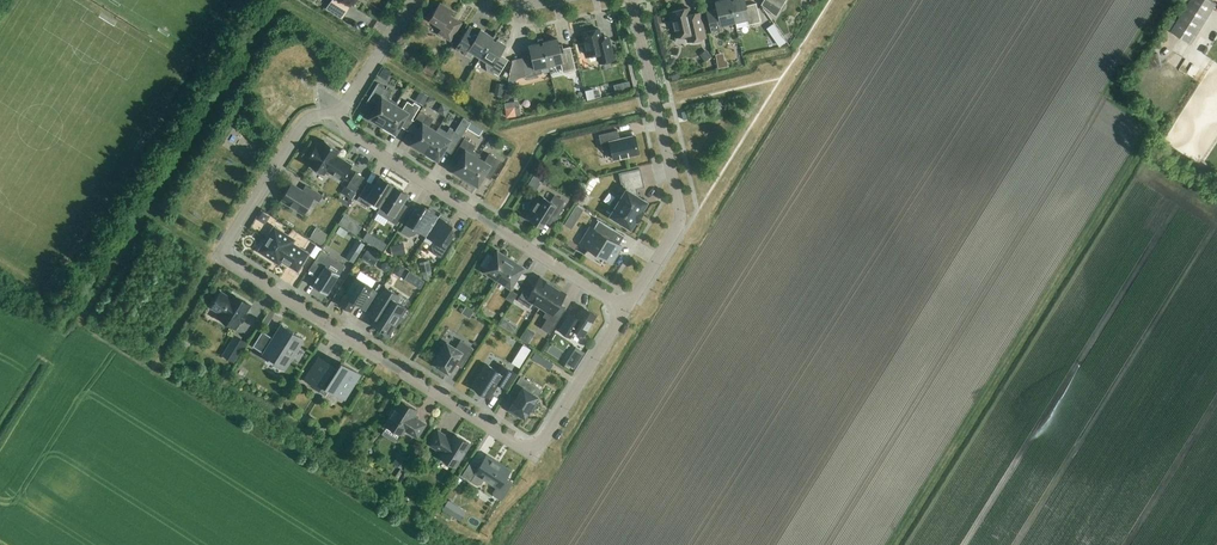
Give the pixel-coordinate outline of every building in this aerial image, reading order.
[(350,0),(331,0),(326,8),(342,19),(352,2),(350,0)] [(734,22),(729,0),(722,0),(714,2),(715,5),(705,7),(711,34),(722,31),(720,25),(734,22)] [(734,22),(749,19),(750,24),(760,22),(756,3),(746,6),(744,0),(729,0),(734,22)] [(760,5),(776,17),(785,1),(785,0),(763,0),(760,5)] [(1216,3),(1211,0),(1191,0),(1177,22),(1172,31),(1192,43),(1216,3)] [(450,40),(461,23),(449,16),(452,11),(440,4),(429,20),(442,28),(438,33),(450,40)] [(690,15),(688,8),(669,12),(675,37),(686,34),(688,41),(705,37),(699,13),(690,15)] [(1172,31),(1177,22),(1171,18),(1166,28),(1171,31),(1172,31)] [(414,23),(409,30),(430,43),(435,36),(414,23)] [(493,37),(481,29),(479,31),(470,25),(456,49),(465,55),(468,50),(480,58),(493,37)] [(602,44),(598,29),(582,33),(588,56),(597,54),(599,63),(613,60),(609,42),(602,44)] [(493,37),(480,58),(492,66),(489,70),(498,76),(508,60),(500,54),(505,45),(497,40),(499,36),(495,33),(493,37)] [(543,42),(542,38),(537,39),(538,43),(528,45),(531,56),(521,59),(525,77),(542,73),(540,68),(548,66),(543,42)] [(543,42),(548,66),(562,63),(565,73),(575,70),(570,47),(563,48),(562,44),(559,45),(557,39),(543,42)] [(704,62),(710,57),(706,52),(700,56),(704,62)] [(1151,70),(1163,67),(1159,54),(1148,57),(1151,70)] [(669,67),(677,65),(675,58),(667,60),(669,67)] [(719,67),(726,66),(725,58),(717,60),(719,67)] [(432,77),(438,68),(429,63),(424,71),(432,77)] [(384,67),(379,76),(387,81),(392,72),(384,67)] [(514,90),(517,79),(510,81),(508,92),(514,90)] [(382,126),(396,103),(387,98),(391,92),(377,84),(378,84),(377,83),(367,100),(367,101),(368,100),(374,104),(365,119),(374,124),(376,122),(382,126)] [(593,99),(597,91),(590,88),(587,97),(593,99)] [(413,102),(412,105),(407,101),(403,107),(396,103),(382,126),(384,127),(383,129),(391,134),(393,132),(395,133),(405,117),(411,121),(420,106),(413,102)] [(482,119),(495,118),(494,104),(481,106),(482,119)] [(508,118),(515,117),(514,108),(507,109),(508,118)] [(424,152),(439,128),(438,127),(435,131),(428,127),(433,119),(419,111),(411,125),(418,130),(410,144),(413,145),(411,147),(419,152),(420,150),(424,152)] [(471,122),(467,128),(473,132),(477,126),(471,122)] [(439,128),(424,152),(427,154),(426,156),(433,161),(435,158),(437,160),(445,146),(453,150),(461,136),(448,128),(446,132),(439,128)] [(619,139),(617,130),(598,135),(602,151),(610,149),(613,159),(638,153),(634,136),(619,139)] [(454,174),(464,180),(478,158),(476,156),(477,153),(473,151),(475,146),(464,139),(456,151),(462,155),(457,164),(453,171),(455,172),(454,174)] [(338,150),(324,141),(319,148),(316,146),(307,159),(311,161),(308,165),(323,175),(326,170),(342,181),(351,166),(335,156),(338,150)] [(478,158),(464,180),(473,186),(475,184),(477,185),(487,169),(494,174),(501,161),(489,154),(484,162),(478,158)] [(626,189),(625,190),(625,191),(621,198),(616,196),(608,209),(612,212),(610,216),(630,229),(635,220),(637,221),(642,212),(641,211),(646,202),(638,197),(636,189),(643,187),(639,169),(619,173),(621,183),(624,182),(626,189)] [(536,171),(532,177),(539,181),(543,175),(536,171)] [(356,173),(347,187),(356,193),(365,178),(356,173)] [(381,207),(394,185),(380,177),(372,189),(366,185),(357,200),(368,207),(372,201),(381,207)] [(302,192),(291,185),(281,201),(302,214),(312,198),(319,202),(322,196),(306,186),(302,192)] [(394,185),(381,207),(389,212),(385,218),(396,225),(406,210),(400,206),(407,194),(394,185)] [(555,195),(550,202),(540,196),(526,217),(543,227),(552,214),(557,217),(566,203),(555,195)] [(576,205),(570,214),(577,219),(584,209),(576,205)] [(426,236),(440,214),(439,213),(439,214),(429,208),(428,209),(425,207),(421,213),(415,209),(401,232),(408,236),(414,235),(417,231),(426,236)] [(440,214),(426,236),(434,242),(431,246),(433,252),(440,257),(454,234),(448,230),(452,224),(449,222),(450,221),(440,214)] [(586,254),(584,253),(584,254),(600,264),(601,263),(599,262),(602,257),(610,262),(621,246),(619,245),(612,240),(617,232),(596,219),(598,220),(593,229),(590,227),(580,244),(589,249),(586,254)] [(307,254),(293,245),(295,241),(274,228),(262,246),(261,246),(257,251),(263,255),(264,254),(274,260),(277,255),(281,258),(280,259),(297,270),(307,254)] [(322,247),(329,237),(322,233),(316,243),(322,247)] [(382,252),(387,245),(380,240),(375,247),(382,252)] [(393,257),(405,254),(403,245),(391,248),(393,257)] [(351,249),(345,259),(353,264),(359,254),(351,249)] [(374,266),(380,256),(369,249),(362,259),(374,266)] [(327,294),(339,274),(325,265),(330,256),(322,251),(310,271),(318,276),(317,276),(314,281),(315,281),(312,285),(315,286),(314,288),(323,294),(324,292),(327,294)] [(497,279),(510,259),(497,251),(493,257),(487,253),(480,265),(486,269),(484,271),(497,279)] [(510,259),(497,279),(509,287),(510,286),(517,290),(526,276),(519,272),(522,267),(510,259)] [(422,275),(432,273),(429,261),(420,263),(422,275)] [(400,276),(405,268),(399,264),(394,272),(400,276)] [(365,311),(377,292),(371,288),(371,287),(356,277),(345,295),(344,294),(339,303),(350,310),(355,302),(359,304),(358,306),(365,311)] [(540,307),(553,286),(539,278),(529,295),(523,291),(517,300),(529,308),(532,302),(540,307)] [(553,286),(540,307),(546,311),(542,317),(546,319),(540,328),(549,334),(561,316),(554,311),(565,294),(553,286)] [(387,334),(404,307),(394,300),(397,295),(385,288),(369,314),(375,318),(371,324),(387,334)] [(231,299),(221,293),(211,308),(222,314),(219,319),(235,329),(250,306),(233,295),(231,299)] [(576,317),(570,313),(559,330),(570,337),(575,330),(583,336),(596,316),(582,307),(576,317)] [(517,327),(504,319),(500,326),(513,334),(517,327)] [(283,369),(302,338),(282,325),(273,338),(262,331),(252,346),(264,354),(262,356),(267,359),(272,362),(282,368),(283,369)] [(222,355),(234,363),(247,342),(235,334),(222,355)] [(473,348),(460,340),(455,348),(447,343),(445,345),(443,343),(438,352),(440,353),(434,363),(439,367),(438,369),(447,374),(454,363),(461,367),(464,361),(473,348)] [(523,345),(511,363),(519,368),(531,349),(523,345)] [(576,348),(566,364),(574,369),(584,353),(576,348)] [(536,353),(532,359),(540,364),(543,358),(536,353)] [(336,370),(333,367),(333,366),(318,357),(304,379),(319,389),(319,388),(324,391),(326,388),(344,399),(360,375),(341,363),(336,370)] [(497,371),(486,364),(471,387),(489,398),(498,383),(506,388),(515,374),(501,365),(497,371)] [(531,410),(536,402),(534,401),(541,390),(520,377),(512,390),(519,394),(508,411),(517,416),(518,413),(524,417),(529,409),(531,410)] [(417,437),(425,424),(412,416),(416,410),(401,400),(394,410),(392,411),(389,415),(390,418),(385,425),(401,434),(404,429),(417,437)] [(451,440),(437,431),(429,444),(443,453),(440,457),(455,467),(459,460),(461,459),(464,455),(464,452),(469,444),(455,434),(451,440)] [(415,457),(424,462),(429,454),(420,448),(415,457)] [(399,454),(393,463),(401,468),(395,477),(391,475),(389,477),(396,482),(410,461),(399,454)] [(509,471),(493,461),(494,459),(487,455),(480,465),(472,460),(462,475),(479,486),(483,478),(499,488),(509,471)] [(444,499),(449,489),(444,487),(438,496),(444,499)] [(448,503),(443,509),(450,513),(454,507),(448,503)]
